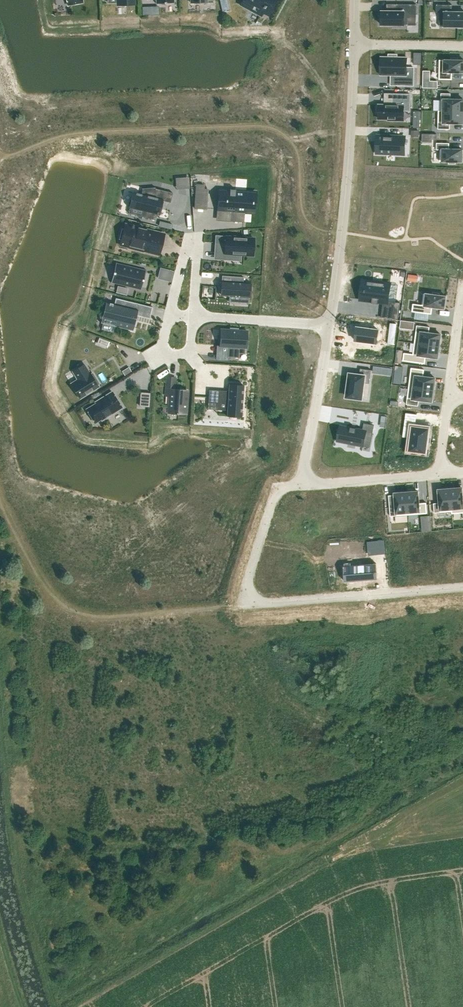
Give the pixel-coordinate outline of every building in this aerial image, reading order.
[(50,13),(66,11),(65,0),(48,0),(50,13)] [(241,4),(248,8),(261,15),(263,11),(269,14),(276,0),(243,0),(241,4)] [(380,14),(379,22),(381,22),(381,25),(394,25),(394,27),(403,27),(403,25),(407,25),(416,25),(416,15),(417,4),(397,4),(397,11),(381,11),(381,14),(380,14)] [(436,12),(440,12),(439,26),(462,27),(462,12),(452,12),(452,5),(436,4),(436,12)] [(381,57),(380,75),(395,75),(395,85),(414,86),(414,68),(407,68),(407,57),(397,57),(397,55),(389,54),(389,57),(381,57)] [(439,79),(452,80),(452,72),(462,73),(462,60),(458,60),(458,58),(451,58),(451,60),(440,60),(439,79)] [(423,87),(437,88),(438,82),(430,81),(430,71),(424,71),(423,87)] [(441,111),(462,111),(462,100),(451,99),(451,93),(441,93),(441,111)] [(377,106),(377,113),(379,113),(379,119),(388,119),(388,120),(404,120),(404,110),(410,110),(410,94),(393,94),(393,105),(379,105),(379,106),(377,106)] [(438,129),(450,129),(450,123),(462,123),(462,111),(441,111),(438,110),(438,129)] [(377,147),(377,153),(382,153),(402,154),(403,137),(377,136),(377,147)] [(437,143),(437,149),(440,150),(440,161),(449,161),(449,163),(455,163),(455,162),(462,162),(462,149),(449,149),(450,143),(437,143)] [(196,184),(194,208),(206,209),(208,189),(204,189),(204,185),(196,184)] [(131,203),(130,207),(135,209),(143,211),(142,217),(155,220),(157,214),(158,214),(158,212),(157,212),(158,210),(159,210),(161,200),(170,203),(173,193),(155,188),(155,187),(142,188),(142,189),(143,189),(141,194),(133,193),(131,203)] [(226,202),(225,210),(231,210),(230,221),(243,222),(244,211),(248,212),(248,211),(252,212),(252,203),(253,204),(253,201),(252,201),(253,193),(250,193),(235,191),(235,189),(235,190),(230,189),(229,191),(227,191),(226,199),(225,202),(226,202)] [(122,229),(120,239),(131,241),(129,248),(143,251),(143,250),(159,254),(164,234),(134,227),(134,226),(132,225),(131,226),(125,225),(124,230),(122,229)] [(216,236),(215,243),(225,244),(225,253),(253,255),(254,238),(216,236)] [(116,262),(111,283),(112,281),(141,288),(140,290),(141,290),(146,270),(145,270),(145,271),(116,264),(116,263),(116,262)] [(221,292),(221,295),(223,295),(250,297),(251,284),(243,283),(243,277),(222,276),(221,282),(221,292)] [(365,292),(364,300),(372,301),(372,303),(373,303),(377,303),(377,304),(378,304),(378,302),(383,302),(381,317),(398,319),(400,302),(396,302),(398,285),(390,284),(386,283),(366,281),(365,289),(364,292),(365,292)] [(117,286),(116,292),(116,293),(126,295),(127,295),(126,295),(128,289),(117,286)] [(413,304),(412,312),(432,314),(433,307),(444,309),(446,296),(439,295),(439,293),(433,293),(433,294),(424,293),(422,305),(413,304)] [(107,304),(104,317),(117,320),(115,326),(131,330),(133,331),(133,330),(131,329),(133,322),(135,322),(135,321),(133,321),(134,315),(150,319),(153,307),(116,298),(114,304),(113,304),(113,303),(109,303),(106,302),(105,303),(107,304)] [(393,320),(391,338),(398,338),(400,320),(393,320)] [(417,325),(415,343),(439,346),(441,334),(429,333),(430,327),(417,325)] [(357,327),(355,340),(377,343),(379,330),(357,327)] [(221,329),(220,346),(229,347),(228,357),(238,357),(239,353),(244,353),(245,348),(246,348),(247,331),(238,330),(238,328),(230,328),(230,330),(221,329)] [(404,353),(403,361),(425,363),(426,356),(438,358),(439,346),(415,343),(413,354),(404,353)] [(78,380),(71,384),(79,398),(98,386),(97,385),(99,384),(92,373),(90,374),(90,373),(89,373),(84,364),(73,371),(78,380)] [(129,368),(122,371),(125,376),(131,372),(129,368)] [(348,388),(347,397),(362,399),(364,383),(369,383),(371,370),(360,368),(360,375),(350,374),(349,382),(348,382),(348,388)] [(411,368),(409,387),(434,390),(435,378),(423,376),(424,369),(411,368)] [(167,377),(166,396),(170,396),(169,412),(176,413),(176,414),(178,414),(178,413),(186,414),(187,390),(174,389),(175,378),(167,377)] [(228,402),(227,416),(228,416),(228,414),(240,414),(240,417),(241,417),(243,388),(243,385),(241,385),(232,384),(230,384),(229,387),(228,402)] [(409,387),(407,404),(418,406),(419,400),(432,402),(434,390),(409,387)] [(209,390),(207,409),(214,410),(215,401),(216,390),(209,390)] [(96,404),(86,409),(95,422),(101,419),(101,420),(122,408),(112,392),(95,402),(96,404)] [(141,393),(140,406),(149,406),(150,393),(141,393)] [(405,412),(402,437),(411,438),(410,450),(425,452),(428,429),(416,427),(417,414),(405,412)] [(343,426),(339,441),(363,446),(366,432),(373,433),(374,425),(364,423),(362,430),(343,426)] [(440,503),(434,503),(434,513),(452,511),(450,488),(438,489),(440,503)] [(450,488),(452,511),(452,514),(462,513),(462,497),(462,488),(450,488)] [(418,491),(406,492),(408,515),(427,513),(426,502),(419,503),(418,491)] [(396,506),(390,507),(390,516),(408,515),(406,492),(395,493),(396,506)] [(422,525),(430,524),(430,516),(422,517),(422,525)] [(347,580),(344,580),(344,581),(372,579),(372,576),(377,576),(376,563),(346,565),(347,580)]
